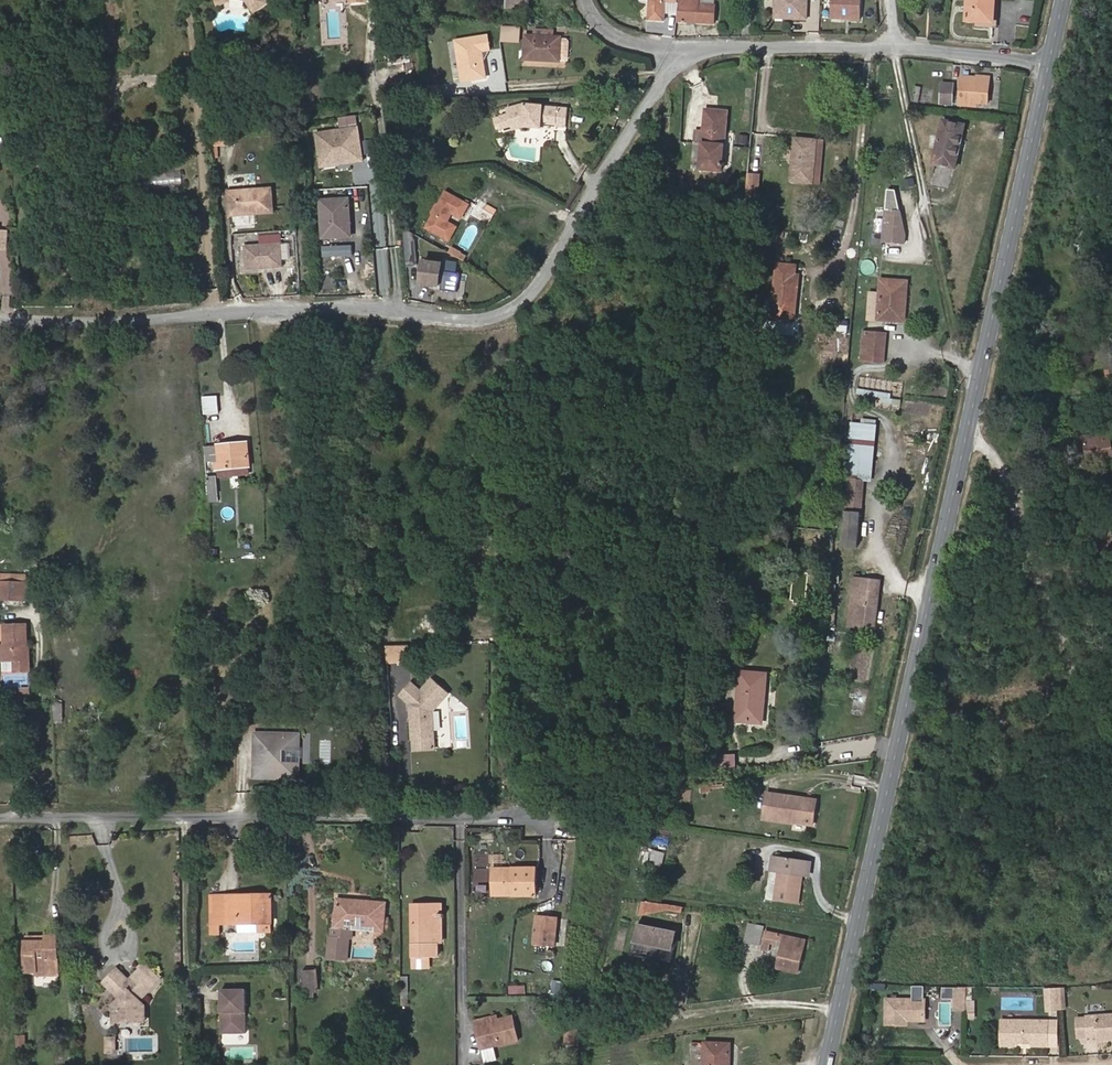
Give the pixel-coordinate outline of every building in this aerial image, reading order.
[(246,1),(254,13),(257,11),(253,5),(254,4),(251,0),(239,0),(246,1)] [(267,0),(251,0),(254,4),(253,5),(257,11),(269,3),(267,0)] [(530,0),(507,0),(507,8),(529,8),(530,0)] [(649,19),(665,20),(665,13),(666,1),(678,2),(678,0),(650,0),(649,19)] [(716,5),(701,4),(701,0),(679,0),(677,22),(715,24),(716,5)] [(811,0),(776,0),(775,20),(810,21),(811,0)] [(864,0),(834,0),(833,20),(863,21),(864,0)] [(995,0),(968,0),(967,21),(994,23),(995,0)] [(677,14),(678,2),(666,1),(665,13),(677,14)] [(520,43),(520,28),(502,27),(502,42),(520,43)] [(486,36),(453,41),(460,83),(484,79),(480,52),(488,51),(486,36)] [(568,58),(569,41),(567,39),(561,38),(561,37),(553,37),(535,36),(526,36),(525,59),(560,61),(560,60),(566,60),(568,58)] [(259,58),(264,49),(254,43),(249,51),(259,58)] [(269,64),(274,55),(264,49),(259,58),(269,64)] [(404,60),(403,51),(388,52),(389,61),(404,60)] [(977,77),(961,75),(958,106),(977,108),(977,104),(989,105),(991,76),(977,74),(977,77)] [(955,83),(941,82),(939,105),(953,106),(955,83)] [(440,86),(428,87),(429,98),(441,98),(440,86)] [(912,101),(919,102),(921,86),(914,86),(912,101)] [(567,127),(569,108),(522,103),(506,108),(508,114),(500,116),(504,128),(512,126),(513,130),(522,127),(523,127),(537,128),(538,121),(543,122),(556,123),(556,126),(567,127)] [(691,170),(723,173),(725,158),(732,158),(734,134),(727,134),(729,110),(704,107),(702,130),(695,129),(691,170)] [(966,124),(942,118),(931,164),(955,170),(966,124)] [(364,161),(359,127),(317,132),(322,166),(364,161)] [(228,145),(227,131),(214,131),(214,146),(219,146),(228,145)] [(818,142),(796,139),(792,182),(814,185),(818,142)] [(821,186),(825,143),(818,142),(814,185),(821,186)] [(183,172),(150,172),(150,187),(183,187),(183,172)] [(761,178),(751,177),(747,214),(757,215),(761,178)] [(274,213),(272,188),(228,191),(230,216),(274,213)] [(896,189),(887,189),(883,241),(908,244),(909,233),(896,189)] [(461,218),(469,205),(446,192),(439,205),(436,205),(432,213),(433,216),(427,228),(449,240),(456,227),(447,222),(452,213),(461,218)] [(351,231),(349,199),(321,200),(323,238),(335,237),(335,232),(351,231)] [(487,205),(484,211),(495,215),(498,209),(487,205)] [(401,227),(404,264),(415,263),(412,233),(401,227)] [(281,266),(280,243),(244,245),(245,268),(281,266)] [(453,247),(450,254),(466,261),(469,254),(453,247)] [(455,290),(458,271),(439,268),(440,261),(421,259),(419,281),(433,283),(432,287),(455,290)] [(772,321),(796,324),(802,268),(778,266),(772,321)] [(880,277),(876,321),(906,323),(910,279),(880,277)] [(0,284),(0,293),(12,294),(13,284),(0,283),(0,284)] [(888,333),(863,330),(860,359),(885,361),(888,333)] [(892,402),(894,392),(858,387),(857,394),(884,398),(884,401),(892,402)] [(203,396),(204,413),(220,413),(220,395),(203,396)] [(877,424),(851,422),(847,472),(873,474),(877,424)] [(1092,457),(1111,454),(1111,435),(1111,434),(1090,436),(1092,457)] [(248,444),(204,448),(206,463),(215,463),(216,471),(250,468),(248,444)] [(216,478),(207,478),(209,500),(209,503),(218,503),(216,478)] [(865,480),(846,479),(842,546),(861,548),(865,480)] [(855,577),(853,577),(847,626),(874,630),(880,580),(861,577),(862,573),(855,573),(855,577)] [(21,601),(21,585),(0,585),(0,601),(21,601)] [(837,613),(828,613),(827,625),(836,625),(837,613)] [(23,646),(22,625),(0,627),(1,647),(0,647),(0,663),(1,663),(12,662),(13,674),(29,673),(29,658),(22,659),(21,646),(23,646)] [(402,646),(386,647),(386,657),(403,656),(402,646)] [(2,675),(13,674),(12,662),(1,663),(2,675)] [(768,672),(739,669),(734,720),(763,724),(768,672)] [(412,685),(402,698),(412,706),(412,713),(415,713),(415,719),(412,719),(412,740),(435,740),(435,713),(451,694),(433,681),(423,693),(412,685)] [(21,697),(32,698),(33,687),(22,686),(21,697)] [(63,702),(54,704),(57,720),(66,719),(63,702)] [(466,716),(455,717),(456,739),(467,738),(466,716)] [(293,755),(294,740),(256,739),(255,781),(292,782),(293,768),(283,768),(283,755),(293,755)] [(298,740),(294,740),(293,755),(283,755),(283,768),(293,768),(292,782),(297,782),(298,740)] [(434,751),(435,740),(412,740),(412,751),(434,751)] [(707,748),(708,769),(733,767),(732,757),(717,758),(716,746),(706,746),(707,748)] [(700,769),(708,769),(707,748),(698,749),(700,769)] [(793,825),(793,824),(815,827),(819,798),(765,791),(761,821),(793,825)] [(665,866),(667,851),(652,849),(649,863),(665,866)] [(774,857),(772,872),(780,874),(777,903),(800,906),(803,877),(808,877),(810,861),(774,857)] [(513,874),(493,874),(493,897),(535,896),(535,869),(513,869),(513,874)] [(215,925),(229,925),(229,901),(229,898),(206,898),(207,925),(215,925)] [(261,902),(229,901),(229,925),(237,925),(257,925),(272,925),(272,898),(261,898),(261,902)] [(338,899),(336,928),(355,930),(385,932),(387,903),(338,899)] [(414,956),(440,956),(439,944),(444,943),(443,905),(413,906),(414,956)] [(558,917),(537,917),(538,944),(557,944),(558,917)] [(679,929),(639,921),(635,941),(675,949),(679,929)] [(215,925),(207,925),(207,936),(215,936),(215,925)] [(257,925),(237,925),(237,934),(257,934),(257,925)] [(771,944),(783,947),(778,968),(798,973),(806,940),(765,931),(766,928),(750,925),(746,942),(763,945),(762,950),(769,952),(771,944)] [(354,938),(355,930),(336,928),(333,928),(332,937),(330,936),(328,955),(348,957),(349,938),(354,938)] [(46,943),(24,943),(24,972),(35,973),(36,969),(47,969),(47,973),(58,973),(58,940),(46,940),(46,943)] [(118,966),(104,980),(122,997),(115,1004),(131,1019),(146,1003),(140,997),(161,976),(145,961),(130,978),(118,966)] [(315,988),(318,987),(317,970),(304,971),(304,989),(306,989),(307,997),(315,997),(315,988)] [(553,979),(553,995),(562,995),(562,979),(553,979)] [(511,985),(511,994),(526,995),(527,985),(511,985)] [(924,994),(924,985),(912,985),(912,994),(924,994)] [(237,1037),(236,993),(222,993),(222,1016),(224,1016),(225,1021),(222,1021),(222,1037),(237,1037)] [(247,993),(236,993),(237,1037),(247,1037),(247,993)] [(1047,1019),(1061,1019),(1060,1011),(1059,997),(1046,997),(1047,1019)] [(926,1023),(927,1000),(889,998),(888,1024),(904,1024),(904,1022),(926,1023)] [(969,999),(954,998),(954,1015),(968,1016),(969,999)] [(146,1019),(146,1003),(131,1019),(146,1019)] [(131,1019),(115,1004),(115,1019),(131,1019)] [(491,1022),(480,1025),(485,1049),(522,1041),(515,1016),(502,1019),(501,1015),(495,1017),(496,1021),(491,1022)] [(1093,1043),(1101,1042),(1101,1047),(1111,1046),(1111,1021),(1091,1023),(1093,1043)] [(1084,1044),(1093,1043),(1091,1023),(1083,1024),(1084,1044)] [(1046,1026),(1002,1025),(1002,1049),(1017,1049),(1017,1046),(1033,1046),(1033,1050),(1046,1050),(1046,1026)] [(568,1027),(567,1033),(578,1035),(580,1030),(568,1027)] [(578,1035),(567,1033),(565,1040),(576,1043),(578,1035)] [(14,1037),(14,1051),(23,1051),(23,1037),(14,1037)] [(117,1051),(117,1038),(106,1039),(106,1051),(117,1051)] [(732,1044),(705,1043),(704,1064),(731,1064),(732,1044)] [(701,1055),(691,1055),(691,1064),(701,1064),(701,1055)]
